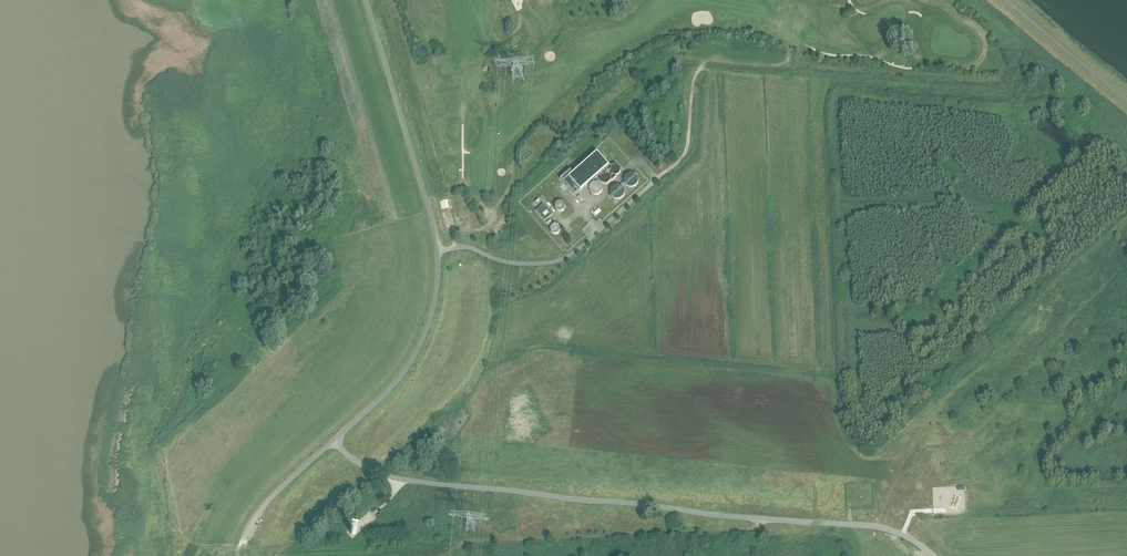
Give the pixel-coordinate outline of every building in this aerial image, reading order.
[(609,166),(597,153),(574,173),(571,170),(561,179),(566,185),(567,185),(575,195),(609,166)] [(613,175),(615,176),(617,175),(619,174),(620,172),(621,170),(620,168),(618,166),(616,165),(613,165),(611,167),(610,169),(610,171),(611,174),(613,175)] [(602,183),(605,184),(607,184),(609,183),(610,181),(611,179),(611,177),(609,175),(607,174),(605,173),(603,174),(601,176),(600,178),(601,181),(602,183)] [(628,187),(631,187),(634,187),(636,186),(637,184),(638,182),(638,179),(637,177),(635,174),(632,173),(629,173),(627,175),(625,177),(624,180),(624,183),(626,185),(628,187)] [(593,183),(591,184),(590,187),(589,189),(590,191),(591,194),(593,195),(596,195),(598,195),(600,194),(602,192),(602,190),(602,187),(601,185),(600,184),(598,183),(595,182),(593,183)] [(614,199),(617,199),(620,199),(622,198),(623,196),(624,194),(625,191),(624,189),(622,186),(619,185),(616,186),(613,187),(611,189),(611,192),(611,194),(612,197),(614,199)] [(563,204),(561,202),(559,202),(557,202),(556,203),(555,205),(554,207),(555,209),(557,211),(559,211),(561,211),(563,210),(564,208),(564,206),(563,204)] [(543,204),(535,210),(545,221),(552,214),(543,204)] [(551,227),(550,229),(551,231),(552,233),(554,234),(556,234),(558,233),(560,231),(560,229),(560,227),(558,225),(556,224),(554,224),(552,225),(551,227)]
